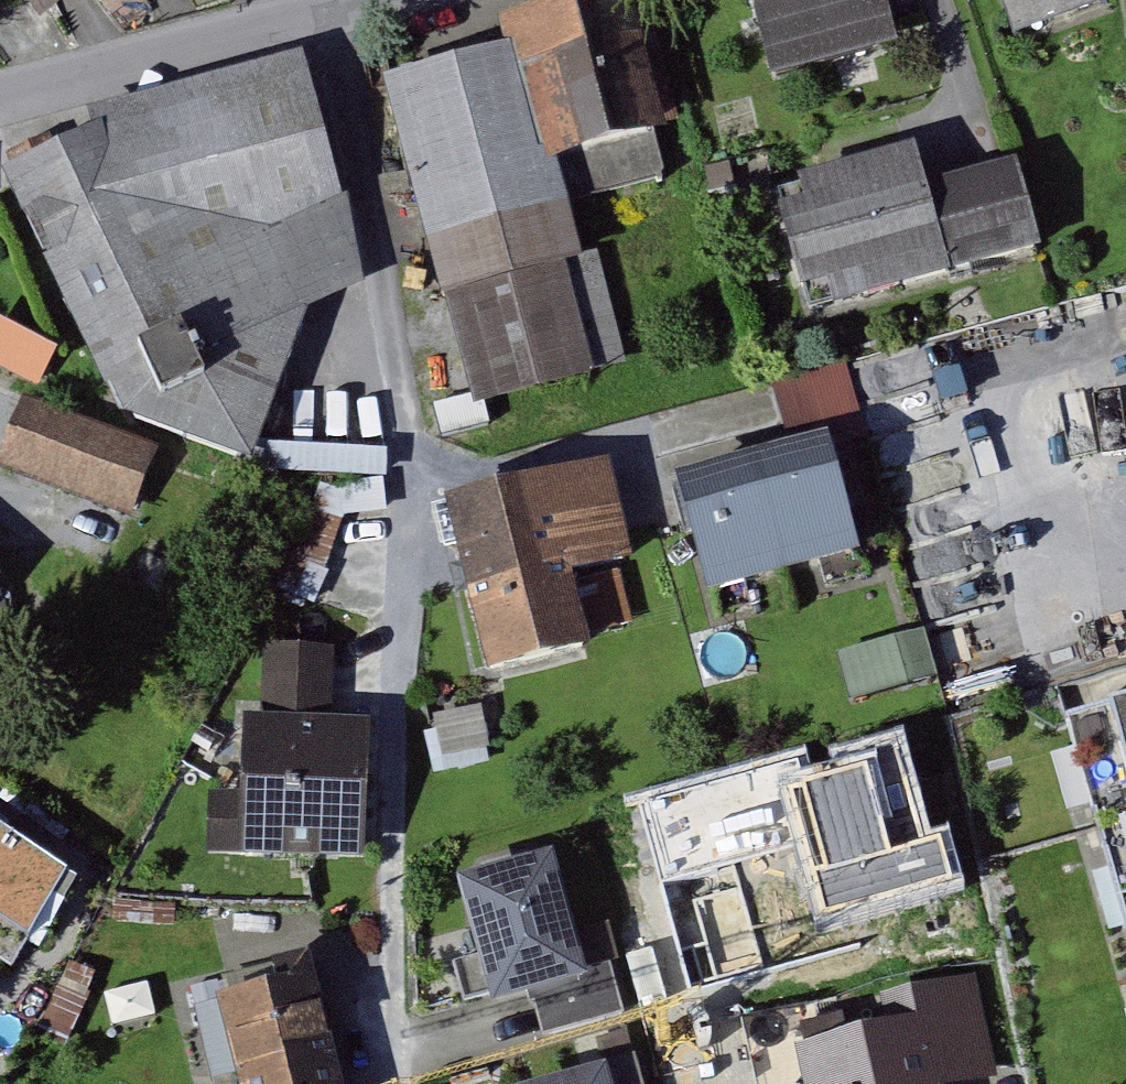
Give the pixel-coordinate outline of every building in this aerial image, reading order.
[(33,17),(47,7),(59,0),(23,0),(33,17)] [(764,77),(890,45),(878,0),(743,0),(764,77)] [(1017,27),(1092,0),(1007,0),(1017,27)] [(408,84),(488,410),(613,379),(562,170),(673,143),(639,4),(510,35),(516,57),(480,66),(408,84)] [(143,105),(99,118),(104,131),(54,154),(14,171),(43,231),(132,416),(245,459),(304,305),(351,287),(288,65),(215,85),(143,105)] [(776,215),(803,303),(826,296),(833,319),(1041,256),(1013,163),(984,171),(919,191),(908,154),(801,186),(807,205),(776,215)] [(10,472),(145,522),(168,459),(34,409),(10,472)] [(695,487),(725,606),(879,567),(849,448),(695,487)] [(463,510),(507,683),(600,660),(580,581),(645,565),(621,470),(463,510)] [(331,566),(347,508),(318,500),(302,558),(331,566)] [(14,585),(0,573),(0,602),(14,585)] [(926,628),(841,650),(854,697),(939,675),(926,628)] [(217,860),(366,868),(374,731),(339,729),(344,658),(279,654),(275,725),(259,724),(255,804),(221,802),(217,860)] [(1044,720),(1125,996),(1125,696),(1044,720)] [(434,710),(438,768),(491,765),(488,707),(434,710)] [(911,769),(684,829),(726,989),(954,929),(911,769)] [(0,825),(0,937),(35,960),(87,880),(0,825)] [(514,1012),(604,988),(570,866),(481,891),(514,1012)] [(246,1083),(352,1083),(325,977),(226,1001),(246,1083)] [(815,1083),(999,1083),(982,988),(888,1005),(894,1038),(809,1054),(815,1083)]
